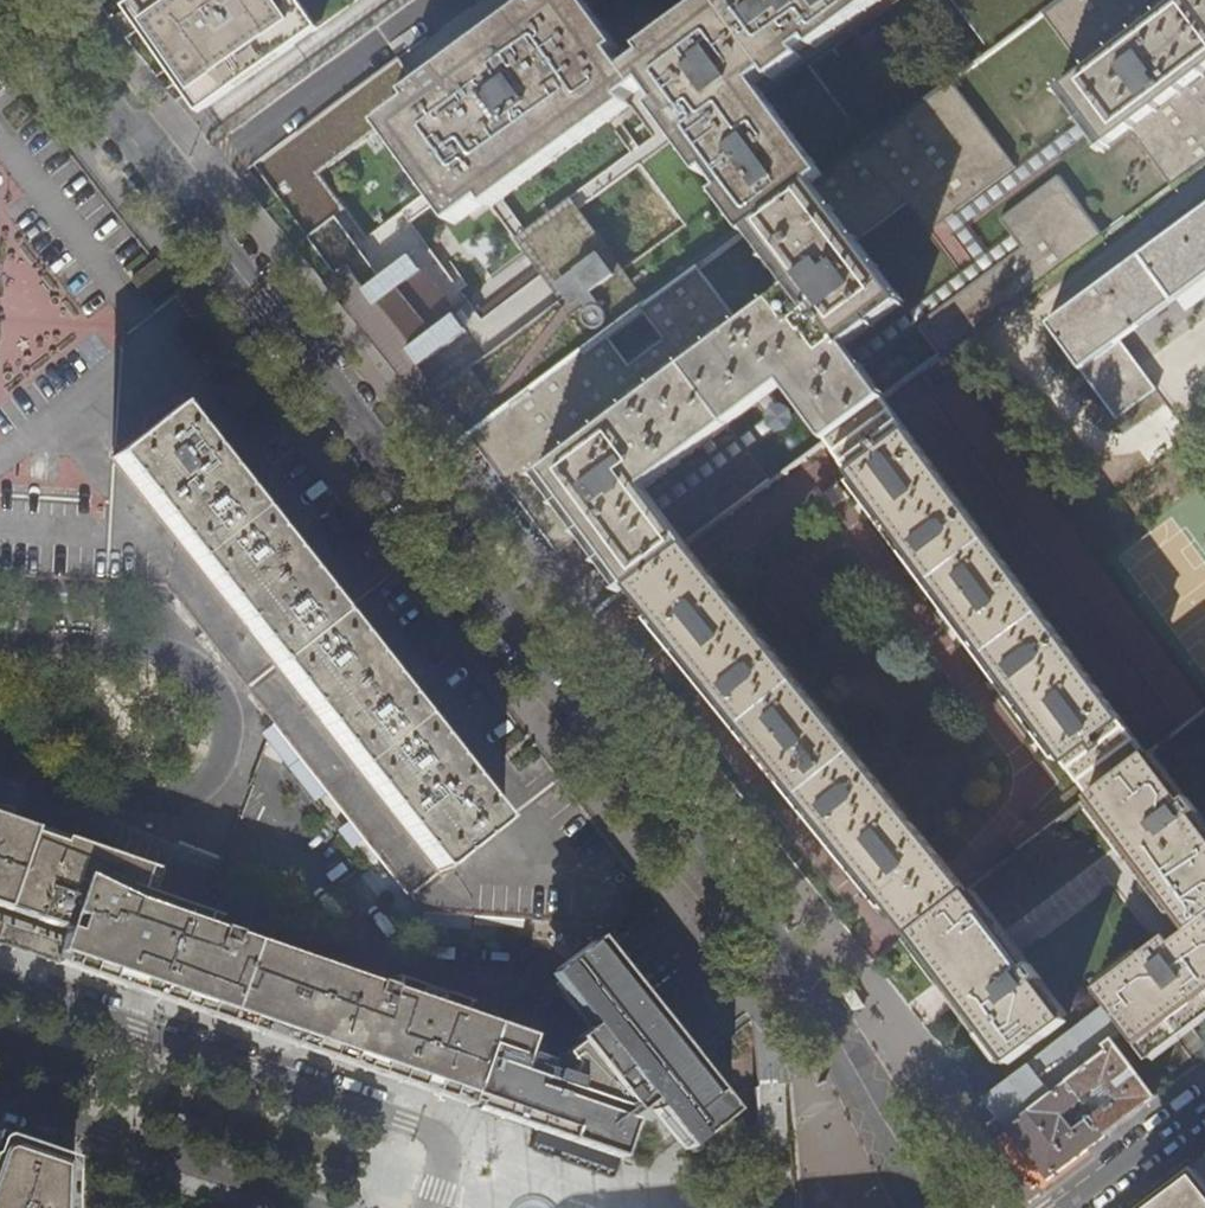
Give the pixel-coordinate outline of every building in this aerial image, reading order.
[(125,9),(163,63),(199,114),(320,29),(299,0),(137,0),(125,9)] [(489,351),(469,367),(496,404),(502,413),(521,399),(592,346),(690,274),(746,233),(951,81),(1043,13),(1061,0),(960,0),(984,32),(860,125),(818,70),(905,0),(727,0),(628,73),(589,10),(602,0),(517,0),(525,11),(421,88),(399,58),(238,177),(295,248),(325,225),(336,241),(369,286),(415,251),(426,266),(489,351)] [(1187,0),(1061,0),(1043,13),(1088,74),(1066,91),(1109,149),(1131,133),(1172,188),(1204,163),(1204,23),(1187,0)] [(1204,23),(1204,0),(1187,0),(1204,23)] [(951,81),(746,233),(788,290),(732,332),(690,274),(592,346),(521,399),(502,413),(471,435),(484,452),(558,552),(580,534),(594,552),(624,593),(681,551),(687,546),(645,488),(784,385),(827,443),(879,405),(880,403),(837,345),(899,299),(856,242),(908,203),(930,232),(1016,168),(951,81)] [(612,169),(587,186),(594,197),(619,179),(612,169)] [(918,325),(942,357),(1104,238),(1060,178),(1000,220),(1022,248),(918,325)] [(1116,420),(1156,391),(1120,341),(1204,282),(1204,207),(1046,324),(1116,420)] [(244,374),(220,392),(237,414),(261,396),(244,374)] [(1180,729),(1204,710),(1204,705),(959,387),(938,403),(1180,729)] [(1147,755),(879,405),(827,443),(819,448),(849,488),(845,491),(1050,765),(1055,762),(1087,801),(1147,755)] [(113,458),(439,873),(504,822),(178,407),(113,458)] [(965,895),(681,551),(624,593),(621,595),(644,622),(641,625),(770,783),(876,913),(879,911),(905,941),(965,895)] [(1087,801),(1190,931),(1172,944),(1167,937),(1096,991),(1146,1057),(1156,1050),(1176,1035),(1184,1029),(1189,1026),(1204,1013),(1204,831),(1195,817),(1200,813),(1189,799),(1184,803),(1147,755),(1087,801)] [(0,781),(0,803),(3,804),(10,785),(0,781)] [(36,829),(40,817),(3,804),(0,803),(0,932),(36,829)] [(151,894),(159,872),(36,829),(0,932),(0,945),(23,953),(74,971),(83,974),(98,979),(143,994),(180,1007),(255,1033),(328,1058),(414,1088),(468,1107),(496,1025),(500,1015),(348,962),(344,972),(290,954),(294,943),(202,912),(175,903),(151,894)] [(965,895),(905,941),(947,991),(1009,1065),(1067,1022),(1039,985),(1044,981),(1032,966),(1028,970),(965,895)] [(648,1011),(594,941),(555,971),(568,988),(560,995),(599,1045),(570,1067),(574,1072),(567,1077),(537,1067),(546,1042),(496,1025),(468,1107),(492,1115),(566,1141),(619,1159),(631,1126),(626,1120),(660,1105),(685,1138),(724,1107),(648,1011)] [(1008,1129),(1065,1085),(1108,1052),(1105,1047),(1111,1042),(1124,1032),(1106,1007),(984,1100),(995,1113),(1008,1129)] [(1108,1052),(1065,1085),(1079,1102),(1084,1108),(1106,1136),(1126,1120),(1154,1099),(1111,1042),(1105,1047),(1108,1052)] [(1062,1115),(1079,1102),(1065,1085),(1008,1129),(1009,1130),(1032,1158),(1041,1169),(1048,1179),(1075,1159),(1106,1136),(1084,1108),(1073,1117),(1080,1126),(1074,1130),(1062,1115)] [(689,1143),(729,1113),(724,1107),(685,1138),(689,1143)] [(75,1159),(40,1147),(0,1133),(0,1207),(73,1207),(75,1159)] [(1204,1150),(1132,1205),(1127,1207),(1204,1207),(1204,1150)]
